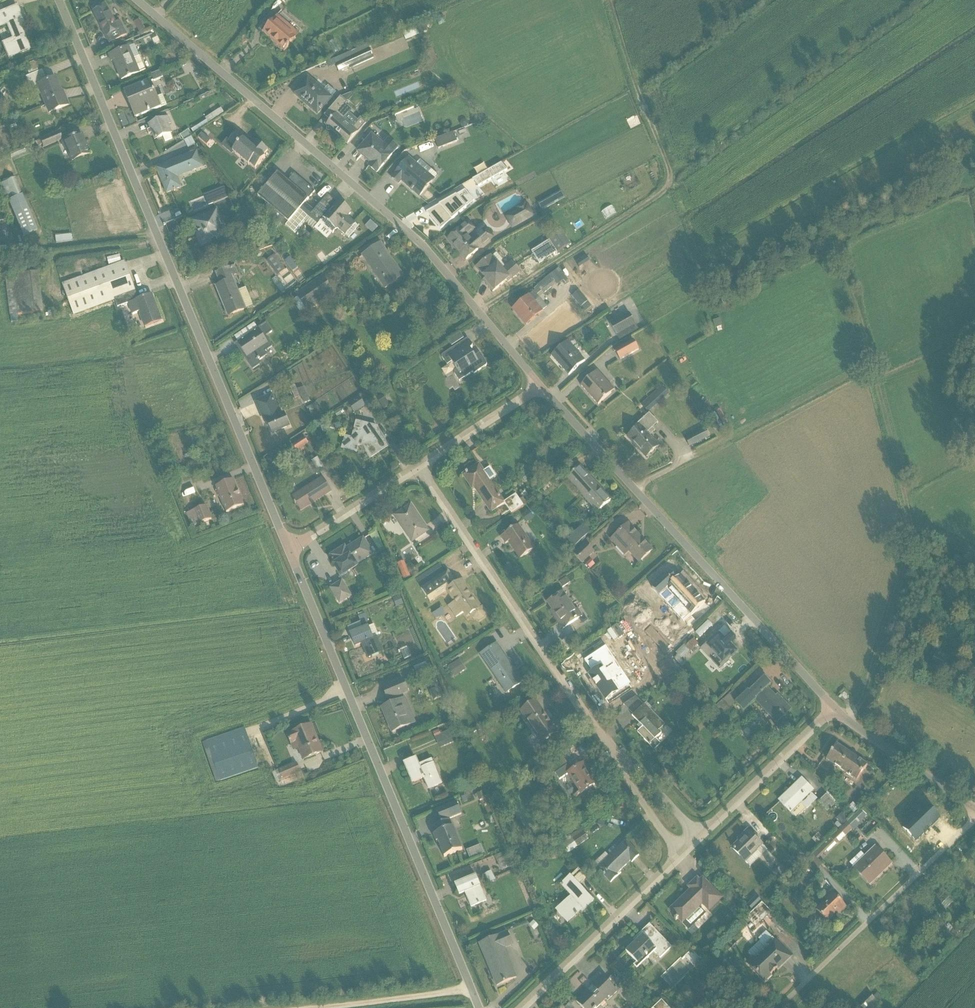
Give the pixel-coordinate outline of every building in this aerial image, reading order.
[(105,31),(111,44),(127,35),(120,22),(117,23),(106,5),(105,5),(104,2),(98,1),(92,4),(91,10),(97,21),(99,24),(98,24),(103,32),(105,31)] [(17,8),(0,14),(0,30),(7,27),(12,40),(2,45),(8,60),(29,52),(20,30),(25,29),(17,8)] [(276,46),(284,53),(300,36),(278,16),(264,33),(277,44),(276,46)] [(140,33),(145,30),(139,20),(134,23),(140,33)] [(424,25),(403,33),(405,41),(423,34),(423,33),(427,32),(424,25)] [(368,46),(333,61),(338,73),(349,68),(350,70),(374,59),(368,46)] [(122,81),(146,71),(140,57),(134,59),(129,48),(109,56),(112,63),(114,62),(116,67),(119,73),(118,73),(122,81)] [(47,115),(68,106),(63,92),(60,93),(54,79),(47,82),(41,71),(37,73),(32,64),(24,67),(28,77),(26,78),(29,89),(36,87),(47,115)] [(294,95),(317,116),(332,99),(332,98),(336,93),(328,87),(324,91),(308,78),(294,95)] [(161,107),(166,105),(163,97),(158,99),(151,82),(125,93),(135,119),(162,108),(161,107)] [(437,97),(446,95),(444,89),(436,91),(437,97)] [(338,137),(347,145),(366,124),(361,119),(358,122),(350,115),(352,112),(346,106),(354,97),(350,94),(341,99),(325,116),(331,121),(326,127),(327,128),(327,132),(332,132),(335,135),(338,138),(338,137)] [(212,112),(220,107),(214,97),(211,98),(214,103),(208,107),(212,112)] [(208,124),(224,113),(221,109),(206,119),(208,124)] [(155,141),(172,133),(169,126),(171,125),(169,118),(149,126),(155,141)] [(194,133),(204,127),(202,123),(192,130),(194,133)] [(62,141),(58,133),(39,140),(40,141),(34,144),(36,147),(34,146),(32,150),(37,152),(39,149),(38,147),(42,146),(43,149),(62,141)] [(232,156),(233,154),(248,167),(249,165),(255,170),(265,159),(263,157),(268,151),(257,142),(252,148),(245,141),(245,140),(237,133),(229,142),(227,140),(221,147),(232,156)] [(454,134),(435,140),(438,150),(457,143),(454,134)] [(66,151),(71,163),(88,156),(82,143),(83,143),(81,136),(61,143),(63,151),(66,151)] [(379,172),(399,149),(389,140),(384,146),(372,136),(361,150),(361,157),(371,165),(371,169),(374,172),(379,172)] [(23,148),(9,154),(11,160),(25,153),(23,148)] [(204,168),(198,153),(157,170),(167,194),(182,188),(178,179),(204,168)] [(401,182),(419,198),(437,177),(437,175),(420,161),(417,165),(409,159),(392,180),(399,185),(401,182)] [(286,227),(305,204),(315,193),(295,175),(288,183),(278,174),(258,197),(268,206),(263,212),(281,226),(281,225),(285,228),(286,227)] [(37,232),(23,196),(21,197),(15,179),(0,185),(0,191),(4,203),(8,202),(22,238),(37,232)] [(565,199),(561,192),(538,204),(542,211),(565,199)] [(351,214),(338,203),(329,211),(321,204),(314,212),(305,204),(286,227),(295,235),(305,223),(314,230),(320,223),(333,234),(337,229),(348,240),(359,228),(347,218),(351,214)] [(511,231),(535,218),(528,205),(526,205),(525,203),(515,209),(516,211),(504,217),(511,231)] [(204,251),(231,238),(218,210),(191,223),(204,251)] [(449,240),(466,261),(494,238),(486,228),(472,240),(469,237),(476,231),(469,222),(460,229),(461,230),(449,240)] [(549,241),(532,252),(539,264),(570,245),(560,229),(547,237),(549,241)] [(71,235),(54,237),(56,245),(72,242),(71,235)] [(284,260),(291,252),(281,243),(274,251),(284,260)] [(384,291),(403,278),(380,245),(361,258),(384,291)] [(508,284),(521,273),(512,263),(506,268),(501,262),(502,261),(496,254),(492,257),(491,256),(476,269),(488,283),(486,285),(493,293),(506,282),(508,284)] [(120,256),(107,260),(109,267),(121,264),(120,256)] [(278,277),(284,272),(274,258),(267,262),(278,277)] [(576,258),(570,261),(573,270),(580,267),(576,258)] [(139,301),(125,263),(63,286),(74,317),(115,301),(118,308),(129,304),(133,316),(139,313),(144,329),(162,323),(152,296),(139,301)] [(228,317),(253,307),(246,289),(238,292),(233,278),(238,276),(235,268),(217,275),(220,283),(222,282),(223,286),(216,288),(228,317)] [(526,326),(547,308),(540,299),(556,285),(557,286),(564,281),(566,284),(568,282),(559,269),(549,276),(536,287),(538,289),(513,311),(518,317),(518,316),(520,318),(519,319),(526,326)] [(37,274),(13,276),(18,316),(42,313),(37,274)] [(18,316),(13,276),(4,278),(9,317),(18,316)] [(304,289),(295,296),(297,298),(292,302),(301,313),(305,310),(308,314),(316,309),(315,307),(334,294),(322,277),(309,286),(307,282),(302,286),(304,289)] [(585,312),(592,307),(579,291),(572,297),(581,308),(582,307),(585,312)] [(629,314),(610,325),(619,341),(639,330),(629,314)] [(272,333),(267,325),(237,344),(243,353),(245,352),(248,357),(245,359),(253,371),(261,365),(259,362),(267,357),(265,353),(273,348),(266,337),(272,333)] [(452,347),(463,339),(460,334),(449,342),(452,347)] [(459,382),(486,367),(487,365),(480,354),(475,357),(470,350),(472,349),(473,347),(468,340),(441,358),(447,366),(452,363),(457,371),(455,372),(455,375),(459,382)] [(634,340),(614,351),(620,362),(638,351),(634,340)] [(568,377),(585,362),(568,342),(551,357),(568,377)] [(581,387),(598,406),(615,391),(597,372),(581,387)] [(303,387),(297,390),(295,387),(290,389),(295,400),(301,398),(304,404),(310,402),(303,387)] [(661,387),(641,406),(648,414),(669,395),(661,387)] [(264,414),(273,435),(290,427),(284,414),(281,415),(273,396),(257,403),(262,415),(264,414)] [(383,410),(388,406),(382,396),(377,400),(383,410)] [(354,414),(365,407),(359,398),(348,405),(354,414)] [(311,413),(318,409),(316,404),(308,408),(311,413)] [(627,438),(646,459),(659,447),(650,436),(655,432),(652,429),(658,424),(649,414),(635,427),(638,429),(627,438)] [(377,433),(378,428),(356,422),(352,439),(345,437),(341,450),(356,454),(358,446),(362,447),(370,459),(387,448),(377,433)] [(685,440),(690,448),(709,438),(705,430),(685,440)] [(305,439),(292,446),(296,452),(300,450),(301,452),(305,450),(303,448),(308,445),(305,439)] [(319,474),(324,470),(318,459),(312,463),(319,474)] [(516,496),(505,503),(491,482),(496,478),(490,469),(484,473),(479,465),(463,476),(469,485),(471,484),(491,513),(504,504),(511,514),(527,504),(524,501),(523,499),(519,501),(516,496)] [(597,514),(611,501),(580,467),(567,480),(597,514)] [(524,482),(533,476),(530,472),(522,478),(524,482)] [(550,479),(554,484),(560,479),(555,474),(550,479)] [(323,479),(292,499),(295,504),(294,504),(295,506),(296,505),(301,512),(309,507),(308,505),(310,503),(311,505),(332,492),(323,479)] [(226,514),(244,506),(233,481),(215,489),(226,514)] [(523,499),(524,501),(533,493),(529,489),(520,497),(523,499)] [(412,543),(428,532),(411,506),(395,517),(412,543)] [(206,507),(187,515),(192,529),(212,521),(206,507)] [(527,524),(534,520),(529,511),(521,515),(527,524)] [(584,525),(567,542),(574,549),(591,533),(584,525)] [(638,564),(652,551),(645,544),(645,545),(641,541),(642,540),(628,525),(610,541),(624,557),(628,553),(638,564)] [(520,560),(535,550),(519,526),(500,538),(505,545),(508,543),(520,560)] [(378,551),(383,548),(377,533),(369,537),(374,545),(373,545),(378,551)] [(341,550),(331,556),(336,565),(334,566),(341,578),(351,572),(350,571),(373,556),(363,540),(342,553),(341,550)] [(586,543),(574,555),(583,565),(595,553),(586,543)] [(404,580),(411,577),(404,562),(402,563),(401,560),(395,561),(397,565),(398,565),(404,580)] [(586,564),(591,569),(595,565),(591,561),(586,564)] [(484,618),(485,612),(482,608),(480,609),(477,604),(475,604),(473,602),(475,601),(461,581),(455,585),(452,580),(452,579),(451,578),(451,579),(448,574),(448,573),(447,572),(421,589),(430,604),(446,593),(453,604),(448,607),(455,619),(463,614),(466,620),(470,617),(473,621),(478,622),(484,618)] [(343,582),(331,590),(337,600),(336,601),(338,603),(339,603),(340,604),(352,597),(343,582)] [(563,630),(583,617),(578,609),(576,611),(563,593),(547,603),(560,622),(558,623),(563,630)] [(397,608),(403,605),(399,597),(393,599),(397,608)] [(362,626),(367,624),(365,616),(359,618),(362,626)] [(367,659),(383,653),(377,638),(379,637),(374,625),(350,635),(355,648),(362,645),(367,659)] [(722,666),(737,652),(730,644),(729,645),(721,637),(712,645),(709,642),(703,647),(712,657),(713,656),(722,666)] [(684,646),(675,655),(677,656),(671,662),(678,671),(685,665),(686,665),(695,657),(690,653),(698,645),(694,640),(689,645),(686,642),(683,645),(684,646)] [(506,694),(522,683),(497,645),(480,656),(506,694)] [(402,659),(409,656),(405,647),(398,649),(402,659)] [(931,662),(944,668),(948,660),(936,654),(931,662)] [(449,667),(455,678),(465,671),(459,661),(449,667)] [(417,677),(429,672),(426,664),(414,669),(417,677)] [(670,679),(675,684),(681,678),(677,673),(670,679)] [(388,703),(409,694),(403,679),(381,688),(388,703)] [(776,724),(790,710),(778,696),(776,698),(767,689),(770,685),(764,679),(750,694),(748,692),(741,699),(734,704),(743,714),(756,703),(776,724)] [(433,701),(442,697),(435,681),(430,683),(433,690),(429,692),(433,701)] [(741,699),(734,691),(723,701),(731,708),(734,704),(741,699)] [(393,733),(416,724),(406,699),(382,709),(393,733)] [(721,719),(731,710),(723,701),(715,709),(717,712),(716,713),(721,719)] [(520,713),(541,744),(561,730),(555,721),(549,726),(543,718),(545,716),(536,703),(520,713)] [(659,732),(665,726),(644,705),(632,717),(643,728),(638,733),(654,751),(660,745),(656,740),(661,734),(659,732)] [(312,726),(286,737),(294,753),(299,751),(303,762),(321,754),(316,741),(318,740),(312,726)] [(467,734),(470,738),(480,731),(478,727),(467,734)] [(259,770),(245,730),(204,744),(217,782),(259,770)] [(439,731),(432,734),(439,750),(455,743),(450,731),(441,735),(439,731)] [(857,781),(867,766),(837,745),(826,760),(857,781)] [(575,799),(595,785),(582,765),(570,773),(566,767),(568,766),(562,756),(549,764),(560,781),(567,776),(578,792),(573,796),(575,799)] [(428,790),(442,785),(432,761),(410,769),(416,783),(424,779),(428,790)] [(301,774),(297,765),(272,774),(276,784),(301,774)] [(811,794),(813,792),(801,779),(796,784),(798,785),(792,790),(791,789),(778,801),(796,819),(806,810),(807,810),(817,800),(811,794)] [(479,802),(485,800),(482,793),(475,796),(476,799),(478,799),(479,802)] [(818,803),(827,812),(835,805),(826,795),(818,803)] [(494,811),(502,807),(499,799),(491,802),(494,811)] [(444,859),(463,851),(450,821),(461,816),(456,803),(436,812),(441,824),(442,824),(433,828),(436,835),(433,837),(436,844),(438,843),(441,849),(440,849),(444,859)] [(813,855),(818,860),(826,851),(828,853),(852,830),(853,831),(862,823),(861,821),(865,816),(860,811),(826,842),(827,844),(826,845),(825,844),(813,855)] [(837,819),(842,825),(848,820),(843,814),(837,819)] [(581,829),(570,837),(577,848),(588,840),(581,829)] [(749,833),(733,849),(750,867),(767,850),(748,830),(747,831),(749,833)] [(811,840),(817,846),(825,839),(819,833),(811,840)] [(852,839),(857,844),(862,839),(859,836),(857,838),(855,836),(852,839)] [(626,842),(597,869),(610,883),(618,876),(616,875),(630,862),(632,863),(639,856),(626,842)] [(861,853),(849,864),(870,885),(891,864),(874,847),(864,856),(861,853)] [(501,872),(515,866),(508,851),(495,858),(501,872)] [(548,861),(556,860),(556,851),(548,851),(548,861)] [(823,865),(818,860),(813,855),(804,864),(814,873),(823,865)] [(789,874),(781,865),(771,876),(779,884),(789,874)] [(491,872),(484,876),(489,885),(496,881),(491,872)] [(471,909),(487,902),(476,877),(455,886),(455,887),(457,886),(461,895),(459,896),(465,894),(471,908),(471,909)] [(570,877),(560,886),(571,897),(556,911),(567,923),(575,915),(575,916),(577,914),(575,912),(579,909),(582,912),(593,901),(570,877)] [(685,896),(670,911),(683,924),(702,906),(708,913),(722,900),(709,886),(706,889),(697,879),(688,888),(692,891),(687,896),(686,896),(685,896)] [(841,913),(846,907),(832,892),(824,899),(826,901),(816,910),(827,922),(839,911),(841,913)] [(761,904),(747,917),(756,928),(771,914),(761,904)] [(534,931),(538,927),(533,922),(529,926),(534,931)] [(949,923),(942,930),(936,925),(932,930),(937,935),(936,936),(938,937),(939,936),(941,937),(944,934),(954,945),(958,942),(950,932),(953,929),(949,925),(950,925),(949,923)] [(640,938),(626,952),(636,963),(633,966),(636,969),(654,952),(660,959),(672,948),(649,925),(638,935),(640,938)] [(752,957),(746,962),(765,982),(772,975),(770,973),(775,969),(776,971),(790,957),(766,932),(758,939),(760,941),(748,953),(752,957)] [(922,939),(927,944),(934,937),(929,932),(922,939)] [(479,946),(497,987),(516,978),(505,950),(514,947),(508,934),(479,946)] [(694,968),(701,961),(691,951),(684,958),(694,968)] [(576,1002),(582,1007),(599,1007),(600,1007),(599,1006),(605,1001),(606,1001),(607,1002),(617,992),(599,973),(602,976),(592,986),(592,985),(591,986),(593,987),(589,991),(577,1002),(576,1002)] [(857,1004),(862,1007),(885,1007),(879,1003),(883,998),(877,993),(873,998),(869,994),(864,999),(862,997),(857,1004)]
